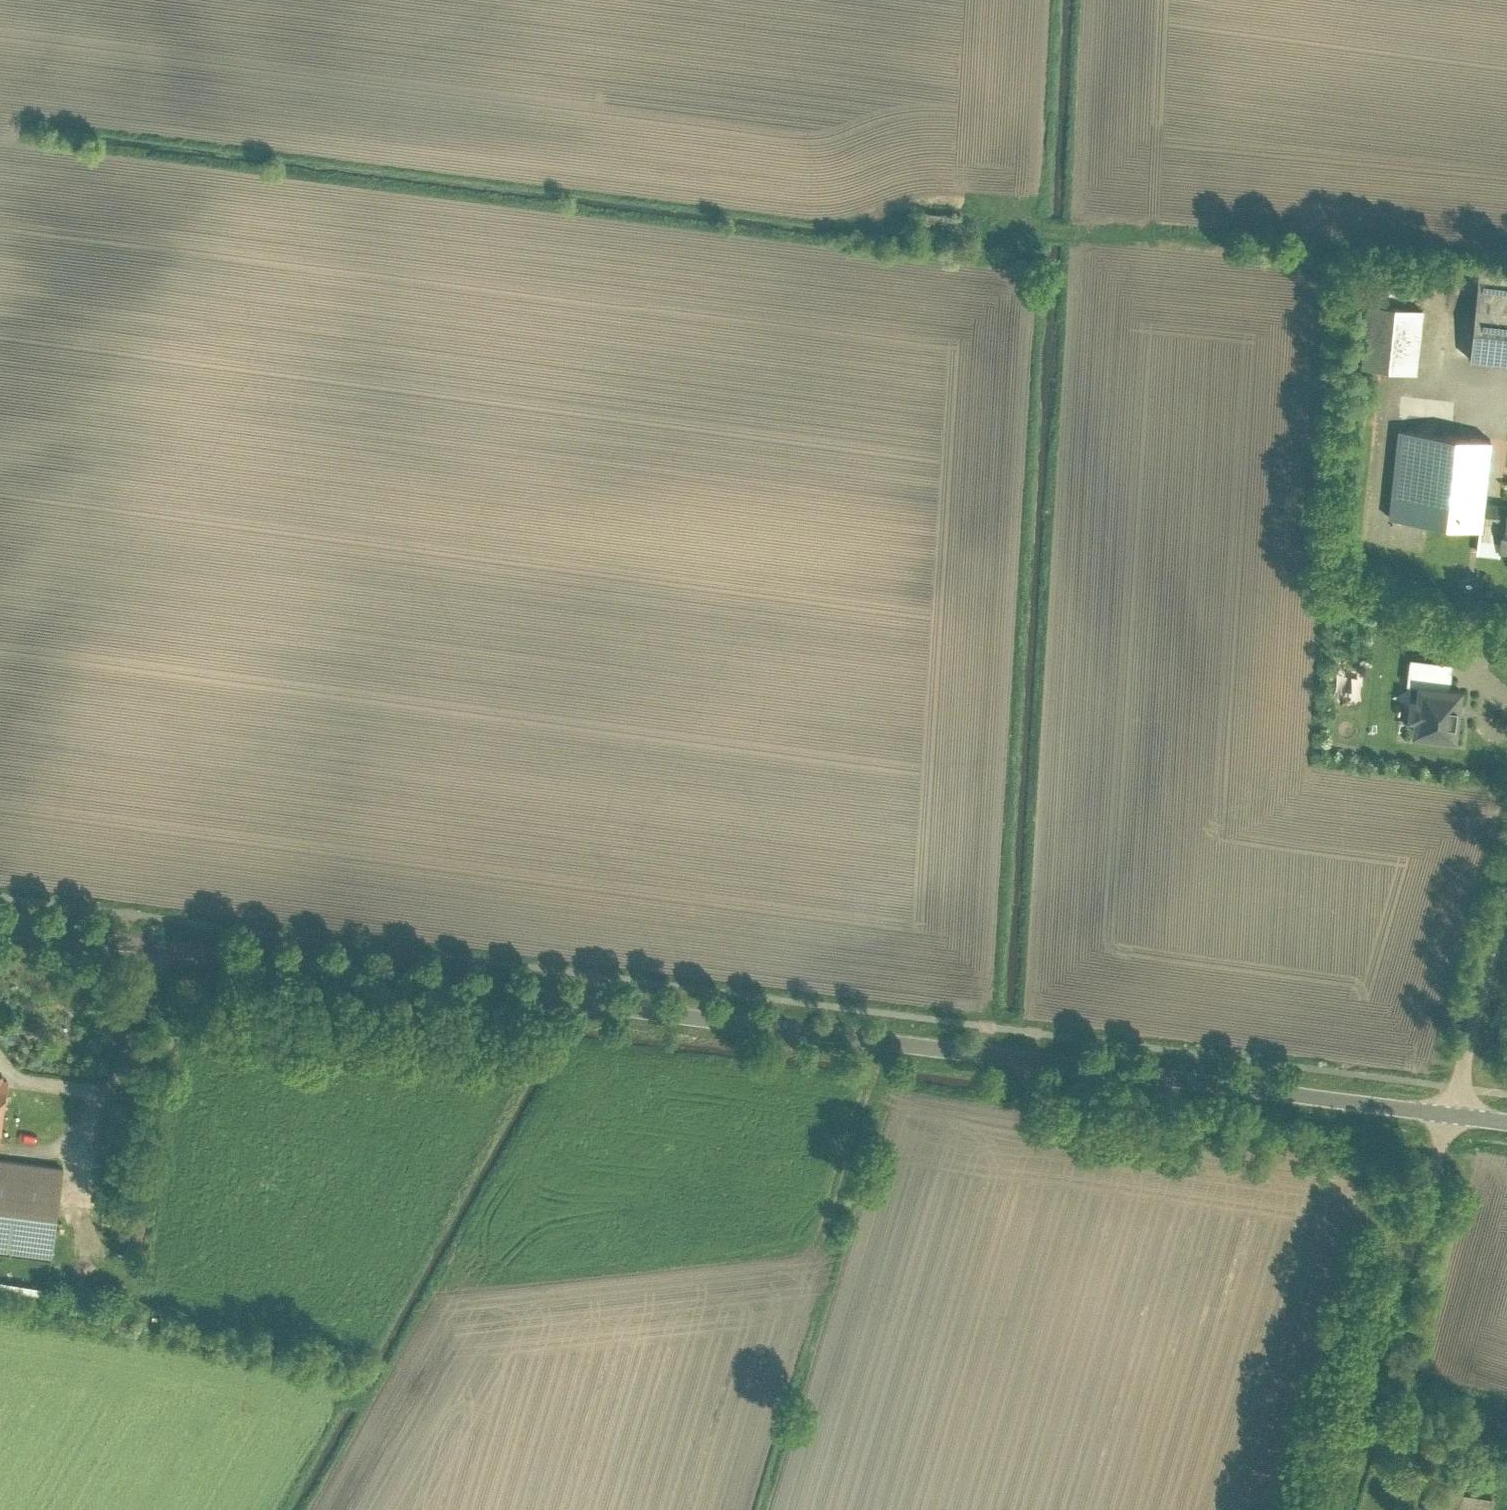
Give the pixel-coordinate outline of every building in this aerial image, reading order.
[(1481,265),(1471,352),(1506,356),(1506,268),(1481,265)] [(1390,275),(1364,272),(1360,300),(1374,302),(1367,363),(1418,369),(1425,307),(1387,302),(1390,275)] [(1399,424),(1390,512),(1482,521),(1485,496),(1492,434),(1399,424)] [(1485,496),(1482,521),(1479,549),(1503,552),(1504,546),(1506,546),(1506,499),(1485,496)] [(1414,715),(1412,731),(1457,735),(1463,681),(1453,680),(1455,657),(1409,652),(1407,679),(1417,680),(1416,691),(1411,691),(1408,715),(1414,715)] [(1,1139),(9,1073),(0,1072),(0,1139),(1,1139)] [(0,1155),(0,1245),(54,1252),(65,1163),(0,1155)] [(1495,1493),(1445,1477),(1434,1509),(1489,1509),(1495,1493)]
